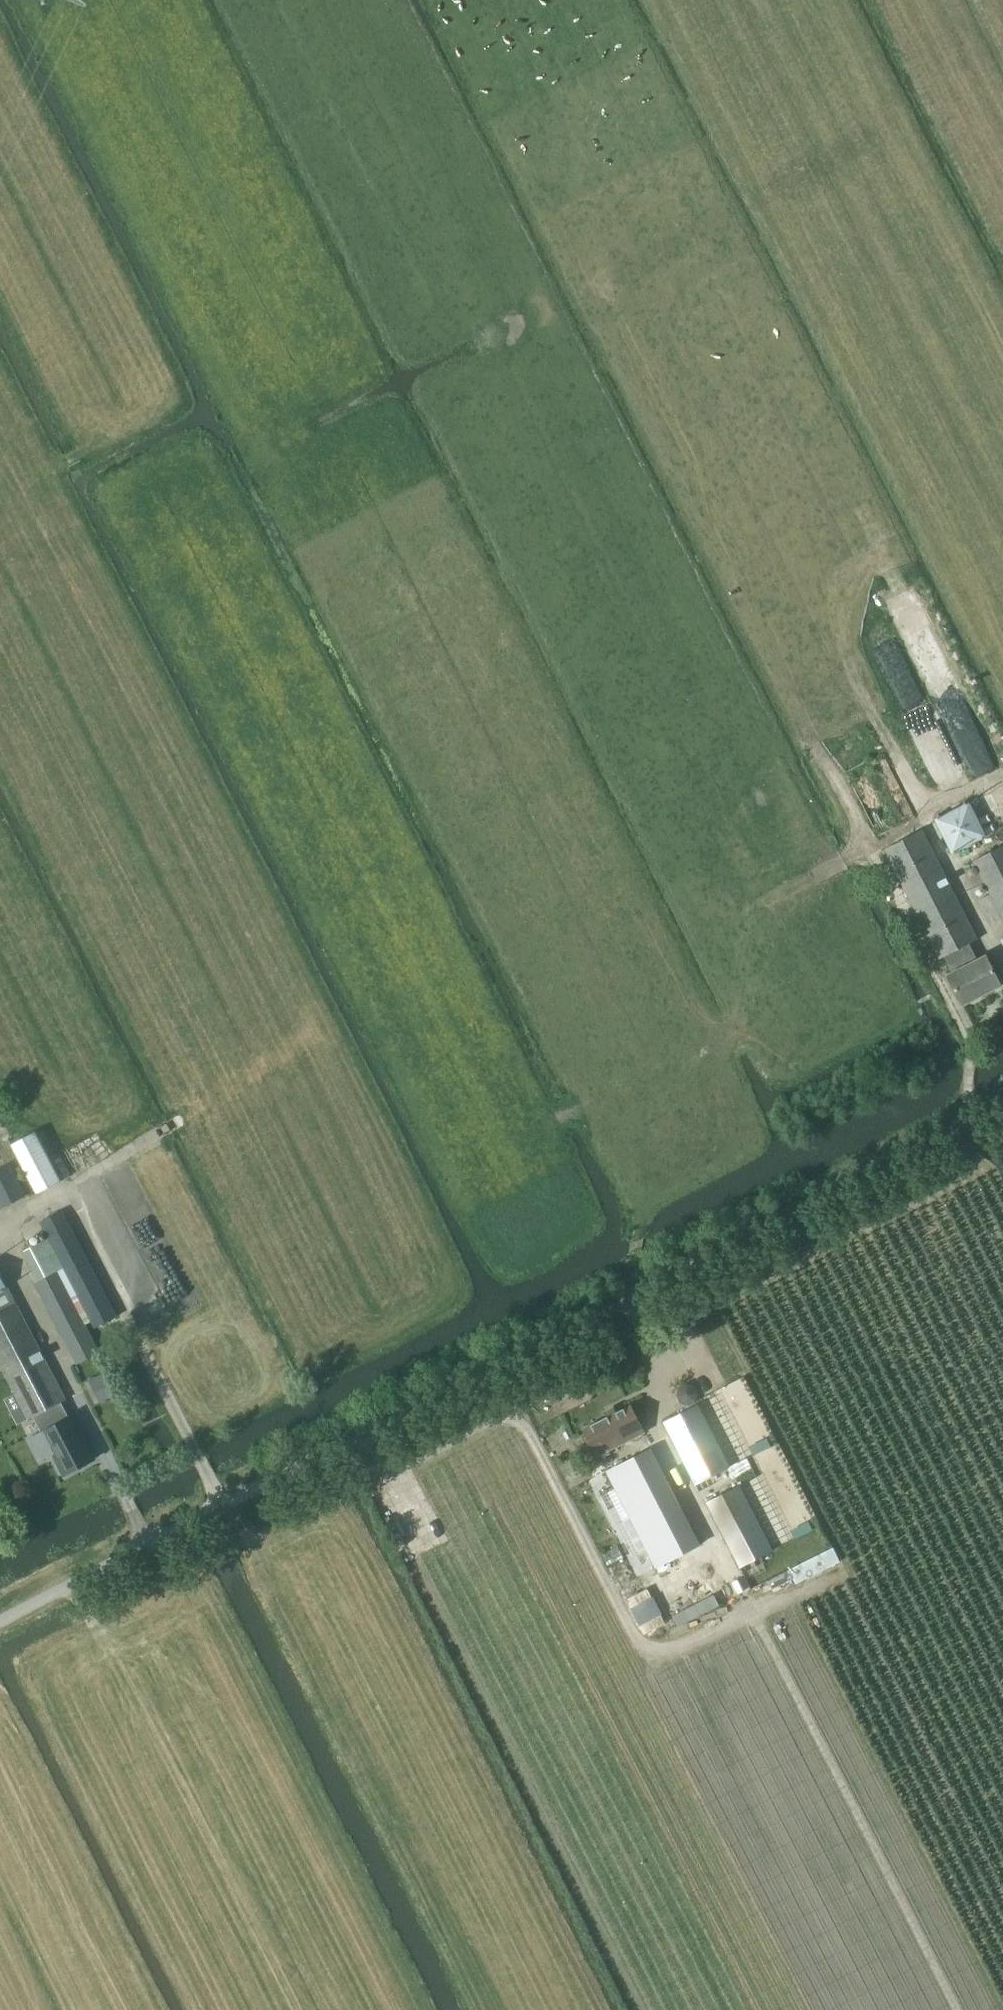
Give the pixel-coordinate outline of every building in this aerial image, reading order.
[(951,855),(986,837),(969,803),(934,820),(951,855)] [(968,944),(976,939),(921,829),(883,848),(939,958),(944,956),(952,972),(947,975),(962,1005),(1000,985),(985,955),(976,960),(968,944)] [(973,860),(1002,921),(1002,845),(973,860)] [(37,1194),(61,1182),(35,1132),(11,1144),(37,1194)] [(25,1197),(10,1165),(0,1170),(0,1210),(25,1197)] [(91,1331),(117,1317),(62,1211),(40,1222),(48,1238),(23,1252),(38,1281),(35,1283),(77,1365),(101,1352),(91,1331)] [(17,1398),(28,1420),(33,1417),(60,1403),(65,1400),(58,1387),(17,1305),(0,1273),(0,1365),(17,1398)] [(41,1433),(29,1439),(40,1461),(53,1454),(64,1475),(93,1460),(74,1423),(71,1417),(68,1419),(60,1403),(33,1417),(41,1433)] [(695,1485),(729,1468),(697,1406),(664,1423),(695,1485)] [(597,1458),(644,1433),(630,1407),(583,1431),(597,1458)] [(699,1546),(650,1449),(605,1472),(654,1569),(699,1546)] [(739,1568),(771,1552),(738,1488),(706,1504),(739,1568)]
